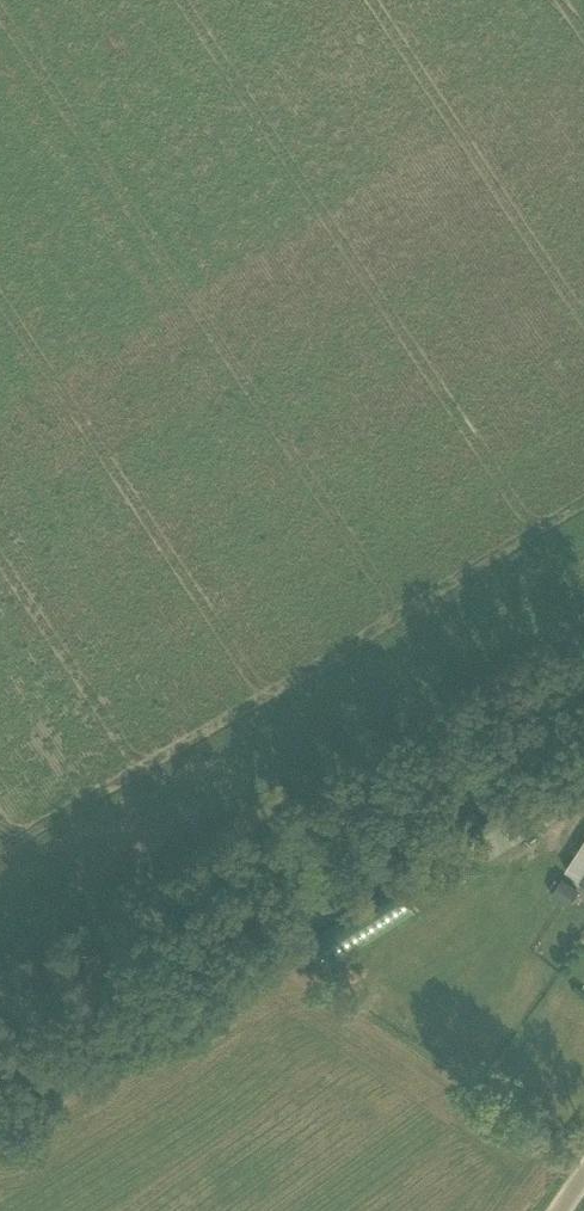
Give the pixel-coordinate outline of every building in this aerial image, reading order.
[(566,870),(582,881),(583,878),(583,843),(566,870)] [(576,891),(562,881),(552,895),(566,905),(576,891)]
